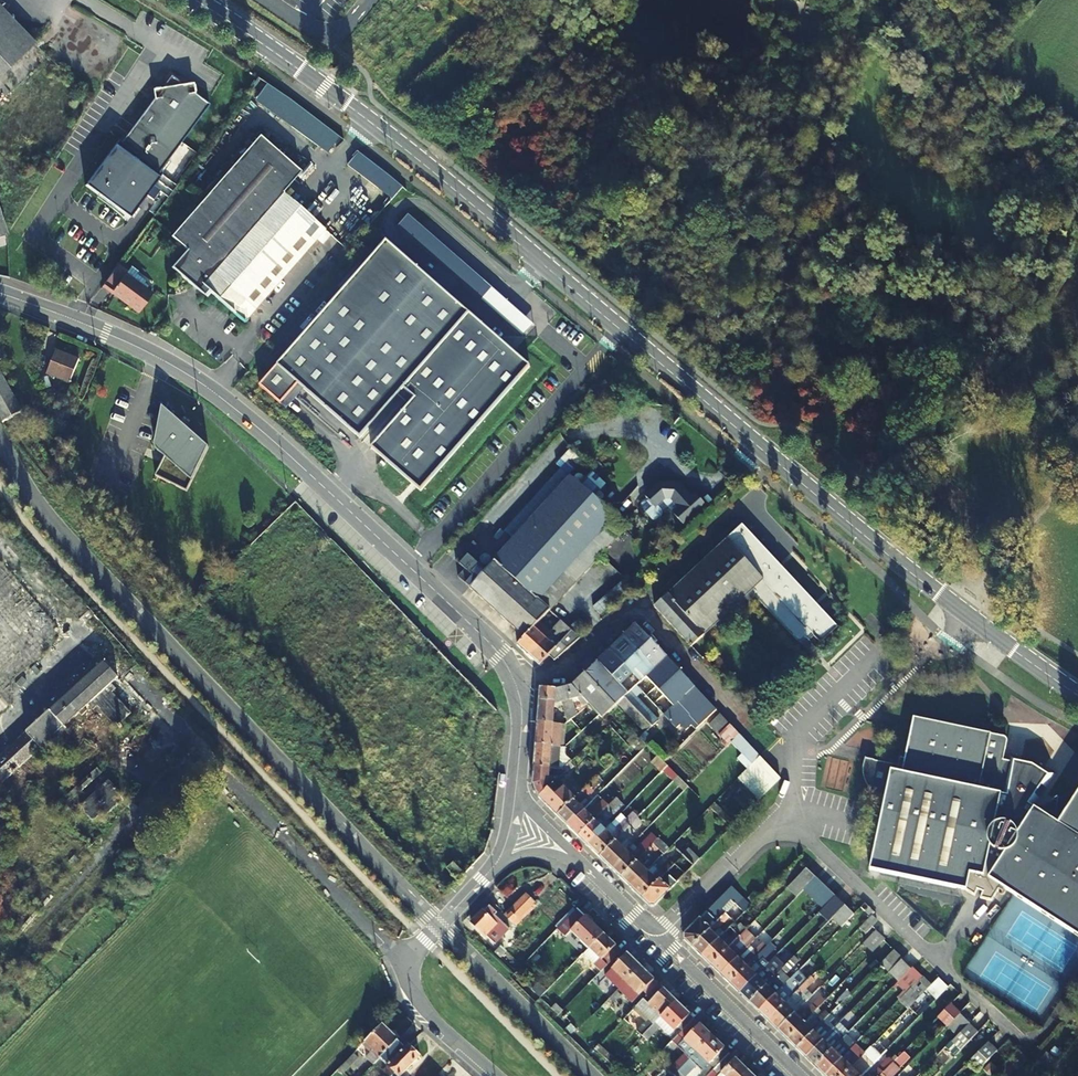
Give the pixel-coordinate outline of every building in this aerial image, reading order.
[(35,45),(0,9),(0,79),(35,45)] [(120,144),(143,162),(151,168),(159,173),(209,105),(194,94),(193,84),(183,85),(170,76),(160,90),(161,92),(155,99),(153,99),(120,144)] [(277,113),(289,98),(267,82),(256,97),(277,113)] [(333,130),(289,98),(277,113),(321,145),(333,130)] [(338,134),(333,130),(321,145),(326,149),(338,134)] [(188,251),(213,272),(281,192),(299,171),(257,136),(171,238),(188,251)] [(162,175),(159,173),(151,168),(143,162),(120,144),(118,143),(85,186),(130,219),(162,175)] [(382,170),(365,156),(354,168),(362,175),(378,190),(390,177),(382,170)] [(323,226),(281,192),(213,272),(203,284),(210,290),(244,320),(314,237),(323,226)] [(427,277),(449,296),(455,289),(460,283),(469,291),(481,301),(492,288),(490,286),(430,234),(408,215),(397,228),(407,237),(438,264),(433,271),(427,277)] [(323,226),(314,237),(322,243),(331,233),(323,226)] [(405,387),(469,316),(449,296),(427,277),(386,241),(259,386),(281,404),(298,384),(360,439),(405,387)] [(172,268),(204,296),(210,290),(203,284),(213,272),(188,251),(172,268)] [(123,275),(126,271),(119,265),(102,286),(137,313),(150,296),(139,288),(123,275)] [(123,275),(139,288),(144,282),(128,269),(126,271),(123,275)] [(469,316),(405,387),(416,397),(370,448),(417,489),(527,367),(469,316)] [(81,357),(58,346),(48,369),(70,379),(81,357)] [(10,431),(11,432),(22,411),(0,369),(0,413),(10,431)] [(55,384),(45,389),(51,402),(58,399),(55,391),(58,390),(55,384)] [(156,450),(164,457),(155,476),(187,491),(209,448),(173,416),(174,416),(168,402),(165,409),(162,406),(154,442),(154,444),(154,446),(155,448),(156,450)] [(576,474),(572,478),(598,502),(603,497),(603,494),(598,490),(603,485),(603,482),(594,473),(589,474),(587,476),(587,478),(585,477),(581,474),(576,474)] [(493,557),(540,600),(617,519),(598,502),(572,478),(569,475),(493,557)] [(645,500),(640,505),(640,508),(643,512),(642,512),(651,521),(655,521),(660,516),(660,512),(666,507),(672,514),(672,515),(681,525),(703,505),(699,500),(697,500),(693,496),(689,499),(675,485),(657,484),(643,498),(645,500)] [(540,600),(549,609),(626,527),(617,519),(540,600)] [(732,536),(727,541),(735,551),(748,539),(739,529),(732,536)] [(748,539),(735,551),(762,580),(775,594),(782,602),(798,587),(751,536),(748,539)] [(735,551),(727,541),(654,607),(690,646),(748,593),(750,591),(762,580),(735,551)] [(540,600),(493,557),(465,587),(521,640),(533,627),(541,618),(545,613),(549,609),(540,600)] [(775,594),(762,580),(750,591),(765,605),(775,594)] [(798,587),(782,602),(821,645),(828,639),(826,636),(835,627),(798,587)] [(545,613),(557,624),(561,620),(549,609),(545,613)] [(553,629),(557,624),(545,613),(541,618),(553,629)] [(561,620),(557,624),(560,627),(555,633),(563,640),(571,630),(561,620)] [(635,624),(622,637),(653,670),(666,657),(635,624)] [(545,638),(533,627),(521,640),(517,645),(529,655),(545,638)] [(553,659),(579,637),(571,630),(563,640),(556,648),(549,655),(553,659)] [(622,637),(609,649),(640,682),(653,670),(622,637)] [(545,638),(529,655),(540,664),(540,665),(541,663),(549,655),(556,648),(545,638)] [(609,649),(584,674),(614,706),(616,704),(623,698),(640,682),(609,649)] [(623,698),(651,728),(694,687),(666,657),(653,670),(640,682),(623,698)] [(130,712),(112,692),(115,689),(111,683),(118,676),(104,662),(0,755),(0,784),(40,748),(42,747),(44,749),(46,747),(66,729),(63,726),(78,713),(81,715),(90,707),(92,709),(98,705),(116,725),(130,712)] [(571,685),(581,696),(602,718),(614,706),(584,674),(572,685),(571,685)] [(540,700),(554,703),(557,703),(561,702),(573,699),(581,696),(571,685),(556,689),(541,687),(540,700)] [(651,728),(623,698),(616,704),(645,735),(651,728)] [(566,723),(576,713),(573,699),(561,702),(566,723)] [(540,700),(538,723),(552,723),(554,703),(540,700)] [(705,720),(716,710),(710,704),(700,714),(705,720)] [(723,732),(731,725),(720,714),(710,725),(720,736),(723,732)] [(1034,761),(1015,757),(1013,763),(1009,762),(1012,747),(1007,739),(915,718),(914,723),(906,758),(901,758),(901,761),(900,765),(867,758),(867,757),(864,767),(864,773),(866,780),(869,786),(873,791),(879,795),(886,798),(869,870),(965,891),(975,898),(978,889),(983,891),(980,900),(991,903),(1001,888),(1015,898),(1077,939),(1077,790),(1076,793),(1071,795),(1070,793),(1054,800),(1054,799),(1053,798),(1035,810),(1032,808),(1055,775),(1034,761)] [(552,723),(538,723),(536,743),(560,746),(561,723),(552,723)] [(739,734),(731,725),(723,732),(732,741),(738,736),(739,734)] [(732,741),(730,744),(741,754),(736,758),(747,769),(760,756),(739,734),(738,736),(732,741)] [(560,746),(536,743),(534,767),(559,768),(560,746)] [(42,747),(40,748),(54,763),(58,760),(46,747),(44,749),(42,747)] [(649,764),(659,774),(667,766),(657,756),(649,764)] [(767,764),(760,756),(747,769),(739,777),(746,785),(747,785),(767,764)] [(780,777),(767,764),(747,785),(760,798),(780,777)] [(87,777),(90,781),(103,770),(98,766),(87,777)] [(536,793),(539,797),(557,778),(565,770),(564,768),(559,768),(534,767),(533,781),(536,793)] [(87,777),(74,789),(78,793),(90,781),(87,777)] [(557,815),(573,798),(563,787),(565,785),(557,778),(539,797),(557,815)] [(98,790),(113,807),(119,801),(116,798),(122,792),(110,779),(98,790)] [(568,825),(583,810),(579,806),(587,796),(591,791),(586,786),(573,798),(557,815),(568,825)] [(98,790),(85,801),(97,814),(103,809),(106,813),(113,807),(98,790)] [(608,806),(579,836),(589,846),(610,824),(605,818),(620,802),(616,798),(608,806)] [(579,836),(608,806),(602,801),(589,814),(584,809),(583,810),(568,825),(579,836)] [(600,857),(629,827),(624,822),(616,830),(610,824),(589,846),(600,857)] [(611,867),(626,851),(620,845),(633,831),(629,827),(600,857),(611,867)] [(621,877),(658,839),(652,833),(636,849),(632,845),(626,851),(611,867),(621,877)] [(621,877),(631,887),(652,865),(647,860),(657,850),(663,855),(668,849),(658,839),(621,877)] [(693,866),(700,860),(689,849),(682,856),(693,866)] [(674,864),(682,856),(677,850),(657,870),(652,865),(631,887),(642,897),(663,876),(674,864)] [(682,856),(674,864),(677,868),(666,879),(663,876),(642,897),(653,908),(693,866),(682,856)] [(464,875),(453,864),(447,870),(458,881),(464,875)] [(700,882),(708,873),(699,865),(691,875),(700,882)] [(796,896),(802,890),(814,877),(804,867),(786,887),(796,896)] [(814,877),(802,890),(812,900),(825,886),(814,877)] [(715,924),(719,920),(715,916),(730,900),(735,905),(743,898),(730,886),(684,933),(684,938),(692,947),(709,930),(715,924)] [(834,896),(825,886),(812,900),(822,909),(834,896)] [(535,901),(526,891),(504,914),(513,923),(535,901)] [(751,902),(757,896),(753,892),(747,898),(751,902)] [(834,896),(822,909),(831,917),(843,904),(834,896)] [(831,918),(841,927),(853,914),(844,905),(831,918)] [(485,934),(496,923),(490,918),(495,914),(487,907),(483,911),(481,910),(471,920),(485,934)] [(577,909),(557,929),(565,936),(570,931),(588,947),(602,933),(577,909)] [(490,918),(496,923),(500,919),(495,914),(490,918)] [(876,921),(870,915),(859,925),(865,932),(876,921)] [(724,933),(715,924),(709,930),(718,939),(724,933)] [(692,947),(701,955),(718,939),(709,930),(692,947)] [(864,940),(874,950),(884,939),(875,930),(864,940)] [(718,939),(701,955),(711,965),(740,935),(735,931),(722,943),(718,939)] [(620,950),(602,933),(588,947),(582,954),(600,971),(620,950)] [(730,984),(776,937),(772,933),(749,956),(744,951),(737,958),(723,973),(721,975),(730,984)] [(711,965),(721,975),(723,973),(737,958),(744,951),(751,943),(741,934),(740,935),(711,965)] [(756,976),(766,966),(760,961),(779,940),(776,937),(730,984),(740,993),(756,976)] [(893,967),(901,959),(902,958),(893,949),(884,958),(893,967)] [(621,987),(625,983),(640,967),(626,954),(605,976),(614,984),(619,989),(621,987)] [(911,969),(901,959),(893,967),(889,971),(899,981),(911,969)] [(640,967),(625,983),(638,996),(653,980),(640,967)] [(899,981),(896,984),(904,993),(921,977),(912,968),(911,969),(899,981)] [(750,1003),(778,973),(774,969),(762,982),(756,976),(740,993),(750,1003)] [(768,1021),(811,976),(807,972),(786,993),(781,989),(776,995),(759,1012),(768,1021)] [(759,1012),(776,995),(771,990),(782,978),(778,973),(750,1003),(759,1012)] [(801,1005),(806,1000),(801,995),(814,979),(811,976),(768,1021),(777,1030),(801,1005)] [(930,986),(921,977),(904,993),(898,1000),(908,1010),(930,986)] [(610,998),(619,989),(614,984),(605,993),(610,998)] [(658,984),(637,1005),(650,1017),(637,1031),(642,1036),(676,1001),(658,984)] [(621,987),(619,989),(610,998),(614,1003),(625,991),(621,987)] [(789,1038),(825,1001),(821,997),(807,1011),(801,1005),(777,1030),(788,1040),(789,1038)] [(789,1038),(788,1040),(797,1049),(825,1020),(835,1009),(826,1000),(825,1001),(789,1038)] [(676,1001),(642,1036),(647,1041),(660,1027),(669,1035),(673,1030),(674,1031),(678,1027),(681,1031),(694,1018),(676,1001)] [(556,1004),(552,1008),(558,1014),(562,1010),(556,1004)] [(946,1026),(959,1013),(950,1004),(937,1018),(946,1026)] [(968,1022),(959,1013),(946,1026),(956,1035),(968,1022)] [(681,1031),(672,1040),(685,1052),(673,1065),(669,1070),(673,1073),(710,1034),(694,1018),(681,1031)] [(825,1020),(797,1049),(806,1057),(834,1028),(825,1020)] [(968,1022),(956,1035),(950,1041),(959,1050),(977,1031),(968,1022)] [(374,1064),(379,1059),(397,1040),(398,1040),(382,1024),(362,1045),(370,1054),(366,1058),(373,1065),(374,1064)] [(806,1057),(816,1067),(817,1065),(844,1038),(834,1028),(806,1057)] [(673,1073),(676,1075),(681,1075),(684,1073),(685,1074),(694,1065),(701,1072),(701,1073),(704,1075),(706,1075),(729,1052),(710,1034),(673,1073)] [(825,1075),(841,1059),(836,1053),(847,1041),(844,1038),(817,1065),(816,1067),(825,1075)] [(386,1075),(393,1075),(395,1074),(397,1075),(401,1075),(420,1057),(409,1046),(406,1048),(397,1040),(379,1059),(388,1068),(383,1073),(386,1075)] [(987,1042),(967,1062),(977,1071),(996,1051),(987,1042)] [(614,1065),(617,1061),(599,1044),(596,1048),(614,1065)] [(825,1075),(843,1075),(862,1056),(864,1055),(854,1045),(841,1059),(825,1075)] [(1028,1059),(1017,1048),(1008,1058),(1020,1069),(1028,1059)] [(706,1075),(741,1075),(747,1070),(729,1052),(706,1075)] [(1049,1070),(1057,1061),(1047,1052),(1039,1062),(1049,1070)] [(854,1072),(866,1060),(862,1056),(843,1075),(859,1075),(854,1072)] [(349,1058),(339,1069),(343,1073),(354,1062),(349,1058)] [(894,1072),(889,1066),(881,1074),(879,1075),(890,1075),(894,1072)]
